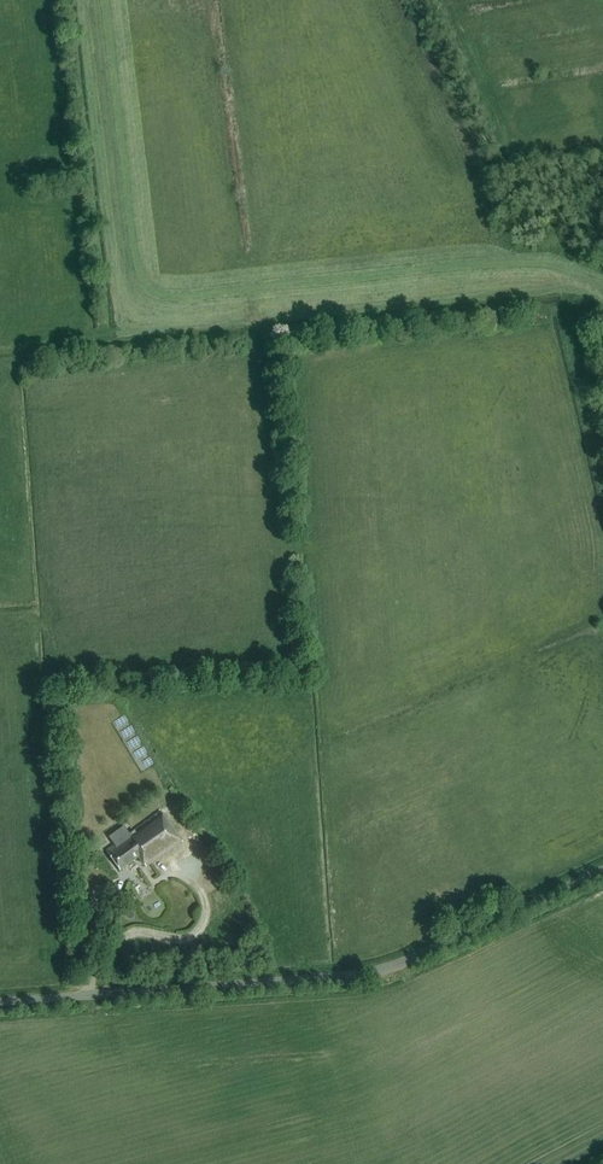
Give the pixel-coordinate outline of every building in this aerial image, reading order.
[(111,833),(118,843),(106,851),(120,872),(139,858),(146,868),(182,841),(160,811),(124,838),(117,829),(111,833)]
